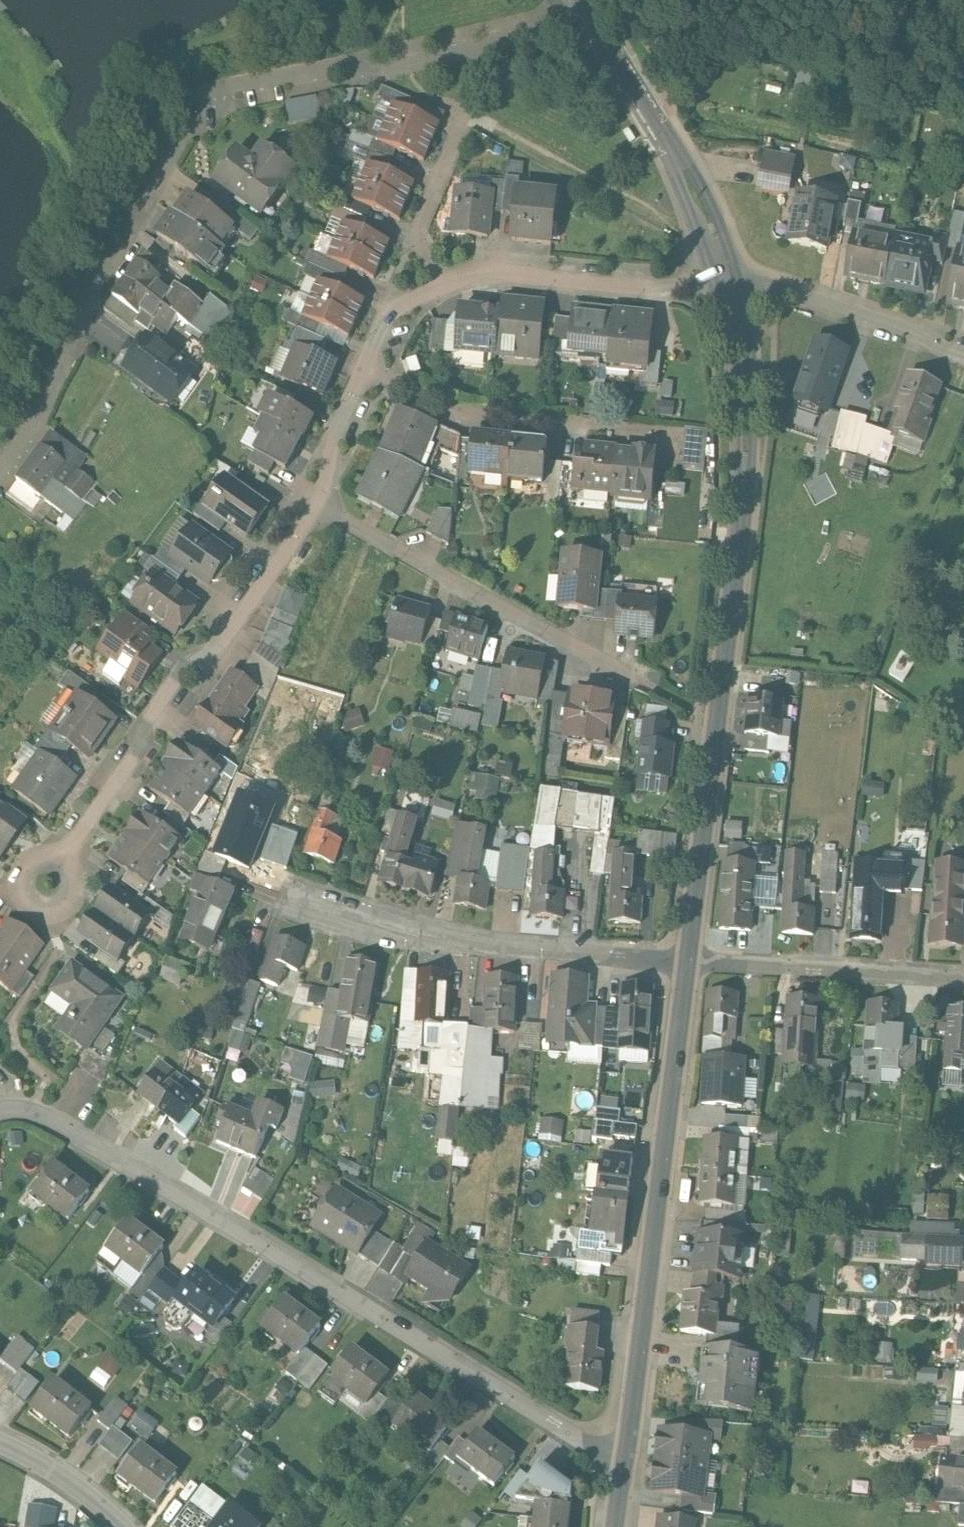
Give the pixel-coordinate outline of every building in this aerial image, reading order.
[(791,105),(807,108),(811,85),(795,82),(791,105)] [(416,100),(381,85),(377,97),(392,103),(411,111),(416,100)] [(292,120),(324,116),(321,92),(290,96),(292,120)] [(411,111),(392,103),(385,121),(432,141),(439,123),(411,111)] [(432,141),(385,121),(377,139),(396,147),(424,159),(432,141)] [(377,139),(366,135),(362,146),(391,158),(396,147),(377,139)] [(391,158),(362,146),(357,156),(368,161),(387,169),(391,158)] [(265,148),(255,162),(254,162),(243,162),(240,165),(232,159),(218,178),(240,194),(237,197),(247,204),(249,201),(262,210),(280,186),(277,184),(290,166),(265,148)] [(387,169),(368,161),(360,180),(406,200),(414,181),(387,169)] [(791,168),(769,163),(764,189),(787,193),(791,168)] [(406,200),(360,180),(352,198),(371,206),(399,218),(406,200)] [(492,193),(456,190),(452,224),(468,225),(467,234),(487,236),(492,193)] [(556,194),(519,190),(514,238),(551,242),(556,194)] [(352,198),(339,192),(334,203),(367,217),(371,206),(352,198)] [(210,206),(202,200),(197,202),(198,199),(192,195),(184,207),(181,206),(176,214),(218,244),(231,225),(232,224),(223,218),(211,209),(210,206)] [(836,203),(799,196),(790,242),(827,249),(836,203)] [(862,203),(849,201),(844,224),(857,227),(862,203)] [(367,217),(334,203),(330,214),(341,219),(362,228),(367,217)] [(259,227),(231,207),(223,218),(232,224),(231,225),(251,240),(259,227)] [(947,241),(962,244),(963,232),(963,213),(952,210),(947,236),(947,241)] [(218,244),(176,214),(168,225),(165,225),(159,233),(161,236),(177,247),(209,269),(224,249),(218,244)] [(362,228),(341,219),(334,238),(380,258),(388,240),(362,228)] [(894,239),(855,232),(847,275),(886,282),(894,239)] [(947,236),(935,234),(932,249),(934,249),(932,257),(943,260),(947,241),(947,236)] [(177,247),(161,236),(158,241),(173,252),(177,247)] [(911,240),(894,237),(894,239),(886,282),(925,292),(932,257),(934,249),(932,249),(915,246),(911,240)] [(380,258),(334,238),(326,256),(347,266),(373,276),(380,258)] [(958,249),(947,304),(963,307),(963,250),(958,249)] [(326,256),(311,250),(306,261),(341,276),(342,277),(347,266),(326,256)] [(162,266),(143,251),(137,260),(156,274),(162,266)] [(161,286),(165,282),(156,274),(137,260),(125,276),(160,303),(169,292),(161,286)] [(341,276),(306,261),(301,273),(317,279),(318,279),(336,286),(341,276)] [(160,303),(125,276),(112,294),(136,312),(139,315),(135,321),(146,330),(150,324),(165,335),(178,317),(160,303)] [(336,286),(318,279),(317,279),(310,298),(356,317),(364,298),(336,286)] [(200,309),(172,288),(169,292),(160,303),(188,325),(202,336),(213,344),(234,317),(209,297),(200,309)] [(136,312),(112,294),(103,306),(127,324),(136,312)] [(356,317),(310,298),(302,315),(319,323),(348,336),(356,317)] [(544,303),(501,299),(500,309),(496,345),(515,347),(513,355),(539,358),(544,303)] [(500,309),(460,305),(456,343),(473,344),(473,349),(495,351),(496,345),(500,309)] [(302,315),(286,308),(281,320),(296,327),(314,334),(319,323),(302,315)] [(612,310),(592,308),(587,311),(587,315),(573,314),(572,318),(569,343),(579,344),(578,355),(594,357),(594,353),(607,355),(612,310)] [(651,314),(612,310),(607,355),(606,364),(645,368),(647,353),(651,314)] [(572,318),(555,316),(551,352),(562,353),(563,342),(569,343),(572,318)] [(448,319),(434,318),(431,346),(445,347),(448,319)] [(202,336),(188,325),(184,331),(198,341),(202,336)] [(314,334),(296,327),(286,349),(291,351),(315,362),(325,339),(314,334)] [(193,371),(149,338),(139,351),(134,347),(129,347),(126,351),(127,356),(132,360),(126,368),(170,402),(193,371)] [(845,351),(814,340),(802,377),(809,380),(803,400),(826,408),(845,351)] [(126,351),(117,362),(126,368),(132,360),(127,356),(126,351)] [(315,362),(291,351),(280,377),(321,394),(332,369),(315,362)] [(660,355),(647,353),(645,368),(644,382),(657,383),(660,355)] [(940,386),(908,374),(895,410),(901,412),(894,433),(920,442),(940,386)] [(680,377),(661,377),(661,390),(680,391),(680,377)] [(294,395),(260,381),(256,390),(269,397),(270,395),(270,396),(289,406),(294,395)] [(289,406),(270,396),(270,395),(269,397),(259,415),(264,418),(301,438),(312,418),(289,406)] [(435,425),(397,409),(380,451),(424,469),(428,471),(437,449),(427,444),(435,425)] [(865,419),(844,414),(836,448),(857,453),(864,427),(865,419)] [(301,438),(264,418),(255,435),(260,438),(253,451),(273,462),(286,469),(301,438)] [(687,424),(685,465),(703,466),(705,424),(687,424)] [(460,436),(435,425),(427,444),(437,449),(458,457),(460,440),(460,436)] [(878,432),(864,427),(857,453),(857,455),(869,458),(878,432)] [(70,445),(49,429),(40,443),(60,458),(70,445)] [(512,439),(487,436),(483,438),(482,443),(470,441),(467,473),(469,473),(485,475),(491,472),(508,473),(512,439)] [(542,442),(512,439),(508,473),(519,475),(523,479),(540,481),(540,483),(541,484),(544,461),(545,446),(542,442)] [(458,457),(455,483),(468,484),(469,473),(467,473),(470,441),(460,440),(458,457)] [(60,458),(40,443),(27,460),(52,479),(65,462),(60,458)] [(615,449),(583,445),(581,464),(579,487),(581,488),(611,491),(615,453),(615,449)] [(633,454),(615,453),(611,491),(611,495),(648,499),(652,452),(633,450),(633,454)] [(273,462),(253,451),(247,462),(267,473),(273,462)] [(424,469),(380,451),(356,496),(398,518),(424,469)] [(52,479),(27,460),(16,476),(39,495),(52,479)] [(562,462),(544,461),(541,484),(540,483),(539,487),(546,488),(544,504),(557,505),(559,489),(562,462)] [(239,474),(217,462),(210,472),(228,485),(230,482),(232,484),(239,474)] [(581,464),(562,462),(559,489),(580,491),(581,488),(579,487),(581,464)] [(39,495),(16,476),(5,490),(26,506),(39,495)] [(232,484),(230,482),(228,485),(218,499),(216,498),(215,500),(216,502),(212,508),(209,512),(226,524),(240,533),(243,534),(246,533),(248,531),(248,528),(249,528),(265,505),(246,492),(245,493),(232,484)] [(664,501),(648,499),(645,526),(661,527),(664,501)] [(226,524),(209,512),(212,508),(203,502),(193,515),(220,533),(226,524)] [(452,512),(438,510),(425,534),(448,546),(452,512)] [(231,556),(191,529),(172,556),(171,558),(187,569),(211,585),(231,556)] [(187,569),(171,558),(172,556),(162,550),(154,561),(177,577),(181,579),(187,569)] [(600,557),(565,553),(559,610),(593,613),(594,613),(596,591),(600,557)] [(154,561),(153,560),(145,571),(154,578),(155,577),(170,587),(177,577),(154,561)] [(170,587),(155,577),(154,578),(148,588),(146,587),(133,605),(176,635),(191,612),(194,609),(195,606),(194,603),(170,587)] [(657,589),(623,585),(622,594),(623,594),(623,602),(621,602),(619,624),(618,635),(652,638),(657,589)] [(307,595),(285,586),(280,597),(302,606),(307,595)] [(608,593),(596,591),(594,613),(593,613),(592,622),(605,623),(608,593)] [(622,594),(608,593),(605,623),(619,624),(621,602),(623,602),(623,594),(622,594)] [(302,606),(280,597),(275,609),(298,618),(302,606)] [(424,610),(410,607),(411,605),(397,601),(389,633),(406,637),(405,639),(421,643),(422,640),(428,618),(430,610),(425,609),(424,610)] [(298,618),(275,609),(270,621),(292,631),(298,618)] [(146,629),(126,615),(117,628),(121,630),(122,629),(138,640),(146,629)] [(472,621),(457,617),(447,651),(478,660),(487,628),(472,624),(472,621)] [(441,621),(428,618),(422,640),(435,644),(441,621)] [(292,631),(270,621),(265,633),(288,642),(292,631)] [(138,640),(122,629),(121,630),(102,658),(127,675),(123,680),(139,690),(162,657),(138,640)] [(288,642),(265,633),(260,645),(283,661),(291,643),(288,642)] [(547,660),(508,652),(505,671),(502,686),(504,687),(515,689),(514,691),(540,696),(547,660)] [(279,671),(254,655),(237,681),(256,694),(255,695),(266,703),(279,671)] [(492,669),(476,666),(472,692),(487,695),(492,669)] [(505,671),(492,669),(487,695),(486,701),(500,704),(504,687),(502,686),(505,671)] [(97,692),(74,676),(65,689),(77,697),(78,696),(89,704),(97,692)] [(230,676),(196,725),(220,742),(221,740),(230,746),(242,727),(240,726),(248,713),(244,711),(255,695),(256,694),(237,681),(230,676)] [(553,694),(540,774),(560,777),(566,740),(565,739),(572,697),(553,694)] [(601,696),(588,694),(588,696),(572,694),(572,697),(565,739),(566,740),(607,747),(609,747),(615,708),(617,701),(600,698),(601,696)] [(89,704),(78,696),(77,697),(65,714),(67,716),(66,717),(68,719),(57,734),(55,736),(72,748),(89,760),(115,722),(89,704)] [(782,702),(750,698),(746,734),(772,737),(774,720),(780,721),(782,702)] [(627,710),(615,708),(609,747),(607,747),(606,759),(620,761),(627,710)] [(668,724),(646,722),(645,735),(666,737),(668,724)] [(57,734),(51,730),(43,742),(66,758),(72,748),(55,736),(57,734)] [(666,737),(645,735),(644,743),(643,743),(637,789),(668,793),(673,746),(666,745),(666,737)] [(66,758),(43,742),(35,753),(41,757),(41,756),(59,768),(66,758)] [(221,771),(185,746),(169,769),(205,794),(221,771)] [(59,768),(41,756),(41,757),(15,794),(48,818),(75,779),(59,768)] [(169,769),(166,768),(150,791),(170,805),(189,818),(205,794),(169,769)] [(575,795),(541,790),(535,828),(548,829),(549,811),(573,814),(575,795)] [(333,798),(324,795),(321,804),(330,807),(333,798)] [(610,799),(575,795),(573,814),(573,823),(598,825),(597,833),(605,835),(610,799)] [(241,798),(217,858),(227,862),(250,871),(274,811),(241,798)] [(189,818),(170,805),(163,814),(169,818),(183,828),(189,818)] [(7,849),(3,847),(17,826),(0,814),(0,860),(7,849)] [(162,829),(141,814),(126,837),(164,864),(179,843),(180,841),(162,829)] [(333,818),(318,814),(304,858),(332,867),(340,843),(327,839),(333,818)] [(439,867),(418,861),(416,867),(404,863),(417,821),(400,817),(381,883),(431,899),(435,884),(434,883),(439,867)] [(183,828),(169,818),(162,829),(180,841),(179,843),(183,845),(191,833),(183,828)] [(262,861),(287,870),(299,837),(274,828),(262,861)] [(548,829),(535,828),(530,854),(528,872),(534,872),(534,880),(526,880),(525,898),(533,899),(532,916),(562,918),(564,893),(561,883),(558,871),(559,858),(553,858),(555,830),(548,829)] [(679,856),(681,832),(642,829),(640,853),(679,856)] [(487,834),(470,830),(464,858),(482,861),(487,834)] [(164,864),(126,837),(110,859),(130,873),(149,886),(164,864)] [(529,850),(503,847),(498,890),(524,893),(529,850)] [(789,853),(783,933),(813,935),(815,910),(801,910),(805,854),(789,853)] [(840,854),(824,853),(822,891),(838,892),(840,854)] [(217,858),(207,854),(202,866),(222,874),(227,862),(217,858)] [(482,861),(464,858),(455,904),(486,910),(491,886),(478,883),(482,861)] [(916,861),(886,859),(884,887),(914,889),(916,861)] [(222,874),(202,866),(198,877),(219,885),(222,874)] [(149,886),(130,873),(122,883),(141,896),(149,886)] [(630,877),(613,876),(609,923),(639,925),(641,900),(628,899),(630,877)] [(935,876),(934,895),(932,895),(928,943),(962,945),(963,913),(963,878),(935,876)] [(219,885),(198,877),(192,890),(201,894),(183,939),(198,945),(203,933),(217,939),(235,892),(219,885)] [(869,878),(855,877),(855,890),(868,890),(869,878)] [(749,885),(723,884),(722,905),(748,907),(749,885)] [(868,890),(855,890),(852,936),(882,938),(885,891),(868,890)] [(111,900),(110,902),(110,901),(99,916),(135,941),(151,918),(133,906),(134,906),(119,896),(117,895),(116,895),(114,896),(112,898),(111,900)] [(163,911),(141,896),(134,906),(133,906),(151,918),(156,921),(163,911)] [(748,907),(722,905),(721,930),(751,932),(752,907),(748,907)] [(135,941),(99,916),(89,931),(90,931),(87,934),(86,937),(87,941),(102,952),(119,964),(121,962),(135,941)] [(0,934),(0,982),(11,989),(7,994),(9,995),(23,972),(39,949),(6,926),(0,934)] [(305,949),(277,940),(262,984),(278,989),(285,968),(297,972),(305,949)] [(119,964),(102,952),(95,962),(118,977),(126,965),(121,962),(119,964)] [(186,967),(170,961),(166,972),(182,978),(186,967)] [(380,967),(349,962),(345,994),(341,1019),(353,1021),(372,1024),(380,967)] [(122,1001),(73,967),(54,995),(83,1016),(77,1025),(68,1019),(59,1032),(85,1050),(87,1052),(114,1013),(122,1001)] [(33,980),(23,972),(9,995),(19,1001),(33,980)] [(448,975),(417,973),(416,995),(414,1025),(445,1027),(448,975)] [(517,979),(486,978),(484,1011),(483,1031),(514,1033),(517,979)] [(586,984),(555,982),(551,1038),(569,1040),(569,1046),(591,1048),(594,1010),(585,1009),(586,984)] [(261,989),(248,984),(236,1021),(249,1025),(261,989)] [(653,990),(622,987),(620,1012),(618,1043),(621,1044),(649,1046),(653,990)] [(312,1001),(325,1002),(325,989),(312,988),(312,1001)] [(345,994),(329,991),(321,1028),(339,1032),(336,1042),(350,1044),(353,1021),(341,1019),(345,994)] [(738,993),(707,991),(703,1055),(706,1056),(720,1056),(723,1017),(737,1018),(738,993)] [(416,995),(402,995),(400,1035),(414,1035),(414,1025),(416,995)] [(819,999),(788,997),(786,1030),(785,1055),(783,1086),(800,1087),(802,1061),(815,1062),(819,999)] [(898,1002),(868,1000),(865,1060),(881,1061),(883,1026),(897,1027),(898,1002)] [(948,1008),(947,1025),(940,1025),(940,1033),(946,1034),(945,1054),(962,1055),(963,1055),(963,1009),(948,1008)] [(484,1011),(472,1009),(467,1050),(482,1051),(483,1031),(484,1011)] [(607,1011),(594,1010),(591,1048),(603,1049),(607,1011)] [(620,1012),(607,1011),(603,1049),(602,1056),(619,1058),(621,1044),(618,1043),(620,1012)] [(114,1013),(87,1052),(85,1050),(75,1064),(103,1084),(114,1059),(111,1057),(123,1019),(114,1013)] [(543,1050),(544,1023),(526,1023),(525,1049),(543,1050)] [(786,1030),(774,1029),(773,1054),(785,1055),(786,1030)] [(917,1037),(901,1036),(899,1068),(915,1069),(917,1037)] [(291,1048),(287,1065),(297,1067),(294,1079),(310,1083),(317,1055),(291,1048)] [(962,1055),(945,1054),(944,1069),(961,1070),(962,1055)] [(720,1056),(706,1056),(703,1103),(743,1106),(746,1058),(720,1056)] [(176,1087),(155,1072),(138,1094),(159,1110),(176,1087)] [(314,1082),(314,1097),(342,1096),(341,1081),(314,1082)] [(195,1101),(176,1087),(159,1110),(178,1124),(195,1101)] [(254,1118),(226,1107),(220,1123),(225,1125),(218,1142),(256,1157),(268,1127),(277,1130),(284,1114),(260,1104),(254,1118)] [(621,1114),(598,1111),(597,1122),(616,1124),(620,1125),(621,1114)] [(564,1142),(567,1118),(544,1116),(541,1140),(564,1142)] [(761,1118),(726,1116),(726,1128),(759,1130),(761,1118)] [(620,1125),(616,1124),(614,1138),(636,1140),(638,1127),(620,1125)] [(737,1142),(706,1140),(704,1174),(735,1177),(736,1157),(731,1157),(732,1143),(737,1143),(737,1142)] [(633,1162),(602,1158),(597,1194),(629,1198),(633,1162)] [(89,1192),(63,1172),(64,1171),(53,1163),(32,1190),(46,1201),(46,1202),(69,1219),(89,1192)] [(265,1172),(254,1165),(241,1186),(252,1193),(265,1172)] [(275,1179),(265,1172),(252,1193),(263,1199),(275,1179)] [(735,1177),(704,1174),(702,1206),(733,1208),(733,1206),(728,1206),(729,1192),(734,1192),(735,1177)] [(380,1217),(337,1190),(329,1202),(325,1200),(320,1202),(316,1209),(316,1214),(321,1216),(314,1228),(347,1248),(349,1245),(358,1250),(356,1254),(357,1254),(371,1231),(380,1217)] [(629,1198),(597,1194),(592,1234),(582,1233),(580,1250),(611,1254),(611,1255),(622,1256),(629,1198)] [(737,1214),(705,1212),(704,1223),(737,1225),(737,1214)] [(138,1227),(138,1226),(127,1218),(96,1260),(112,1273),(123,1259),(142,1274),(148,1267),(163,1246),(138,1227)] [(704,1223),(703,1223),(697,1275),(724,1278),(741,1280),(748,1226),(737,1225),(704,1223)] [(434,1234),(421,1226),(415,1236),(418,1238),(412,1246),(422,1253),(428,1245),(434,1234)] [(393,1245),(371,1231),(357,1254),(358,1255),(358,1254),(379,1267),(393,1245)] [(960,1240),(928,1238),(927,1263),(959,1264),(960,1240)] [(418,1261),(393,1245),(379,1267),(404,1283),(407,1277),(408,1277),(418,1261)] [(469,1270),(428,1245),(422,1253),(418,1261),(408,1277),(431,1291),(424,1303),(442,1314),(469,1270)] [(580,1250),(578,1250),(576,1263),(578,1263),(602,1266),(610,1267),(611,1255),(611,1254),(580,1250)] [(602,1266),(578,1263),(577,1274),(601,1277),(602,1266)] [(142,1274),(130,1290),(141,1299),(149,1288),(158,1275),(148,1267),(142,1274)] [(158,1275),(149,1288),(168,1302),(182,1283),(163,1269),(158,1275)] [(232,1298),(207,1279),(208,1278),(197,1271),(165,1315),(166,1324),(173,1329),(181,1327),(193,1312),(212,1326),(222,1315),(232,1298)] [(724,1278),(697,1275),(695,1291),(700,1292),(700,1297),(719,1299),(723,1300),(724,1278)] [(700,1297),(686,1295),(682,1334),(708,1337),(717,1338),(719,1324),(716,1324),(719,1299),(700,1297)] [(295,1306),(284,1299),(263,1327),(278,1338),(277,1338),(299,1354),(303,1348),(320,1325),(294,1307),(295,1306)] [(232,1323),(222,1315),(212,1326),(204,1335),(216,1345),(232,1323)] [(743,1327),(719,1324),(717,1338),(708,1337),(707,1350),(732,1352),(733,1339),(741,1340),(743,1327)] [(599,1332),(571,1328),(568,1350),(569,1350),(590,1352),(591,1343),(597,1343),(599,1332)] [(0,1361),(0,1364),(16,1376),(20,1371),(35,1351),(17,1338),(0,1361)] [(315,1356),(303,1348),(299,1354),(286,1372),(298,1380),(315,1356)] [(387,1377),(351,1349),(329,1377),(365,1405),(366,1405),(375,1393),(387,1377)] [(707,1350),(705,1349),(699,1407),(754,1413),(760,1356),(732,1352),(707,1350)] [(596,1353),(590,1352),(569,1350),(565,1388),(599,1392),(604,1354),(596,1353)] [(315,1356),(298,1380),(310,1388),(326,1364),(315,1356)] [(16,1376),(5,1390),(16,1398),(30,1379),(20,1371),(16,1376)] [(963,1373),(960,1407),(949,1406),(945,1438),(949,1439),(963,1440),(963,1373)] [(55,1383),(34,1410),(36,1412),(37,1411),(49,1420),(48,1421),(70,1438),(92,1410),(90,1409),(89,1410),(66,1393),(67,1392),(55,1383)] [(375,1393),(366,1405),(365,1405),(358,1415),(370,1423),(386,1401),(375,1393)] [(451,1425),(415,1398),(394,1426),(429,1452),(430,1453),(439,1441),(451,1425)] [(117,1399),(98,1423),(109,1432),(113,1427),(128,1407),(117,1399)] [(724,1424),(691,1421),(690,1435),(710,1437),(723,1439),(724,1424)] [(132,1442),(113,1427),(109,1432),(98,1446),(118,1461),(132,1442)] [(514,1458),(479,1431),(468,1445),(458,1459),(493,1486),(514,1458)] [(690,1435),(662,1431),(659,1456),(707,1462),(710,1437),(690,1435)] [(450,1449),(444,1457),(453,1465),(458,1459),(468,1445),(459,1438),(450,1449)] [(949,1439),(947,1457),(963,1459),(963,1440),(949,1439)] [(439,1441),(430,1453),(429,1452),(418,1466),(430,1476),(444,1457),(450,1449),(439,1441)] [(141,1448),(120,1475),(121,1476),(122,1475),(133,1484),(132,1485),(155,1503),(176,1476),(141,1448)] [(707,1462),(659,1456),(654,1490),(684,1494),(703,1497),(703,1496),(707,1462)] [(947,1457),(944,1489),(963,1491),(963,1459),(947,1457)] [(540,1465),(530,1479),(513,1501),(516,1502),(516,1501),(536,1504),(534,1520),(521,1518),(520,1526),(569,1526),(572,1508),(569,1507),(569,1502),(572,1503),(574,1490),(540,1465)] [(520,1472),(504,1494),(513,1501),(530,1479),(520,1472)] [(938,1489),(936,1504),(960,1506),(963,1506),(963,1491),(944,1489),(938,1489)] [(703,1497),(684,1494),(682,1511),(715,1515),(717,1498),(703,1496),(703,1497)] [(191,1503),(173,1526),(204,1526),(211,1518),(191,1503)] [(214,1526),(256,1526),(230,1506),(214,1526)] [(30,1507),(27,1526),(52,1526),(55,1510),(30,1507)] [(666,1514),(665,1525),(690,1526),(695,1526),(696,1518),(666,1514)]
